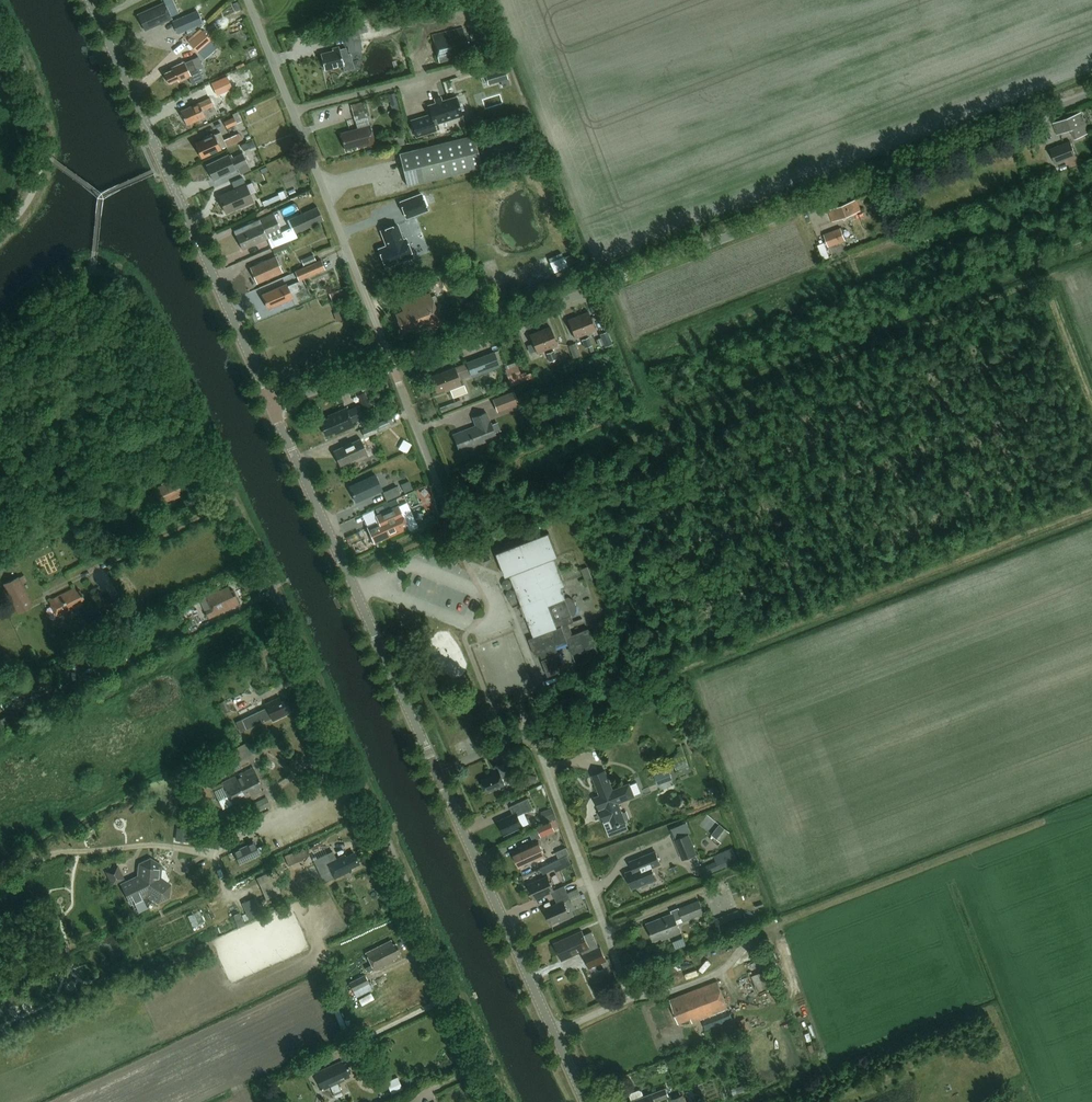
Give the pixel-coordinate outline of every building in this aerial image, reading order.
[(297,11),(329,4),(328,0),(294,0),(297,11)] [(171,19),(164,3),(138,15),(145,31),(171,19)] [(191,31),(185,17),(174,21),(180,35),(191,31)] [(349,56),(363,52),(356,26),(342,29),(349,56)] [(439,63),(469,55),(462,28),(432,36),(439,63)] [(203,33),(191,43),(201,54),(212,43),(203,33)] [(325,70),(343,65),(339,48),(332,50),(333,52),(321,55),(325,70)] [(181,81),(188,77),(192,86),(203,81),(198,69),(197,69),(193,59),(185,63),(184,62),(171,68),(172,70),(164,74),(165,76),(165,78),(166,81),(167,81),(169,84),(180,79),(181,81)] [(500,70),(499,66),(484,70),(488,86),(501,82),(503,88),(510,86),(505,68),(500,70)] [(388,95),(393,111),(399,109),(395,93),(388,95)] [(456,97),(428,106),(431,114),(410,121),(415,138),(425,135),(433,133),(435,132),(436,135),(465,126),(466,129),(474,127),(470,117),(463,119),(462,116),(456,97)] [(187,125),(205,117),(202,111),(213,106),(210,99),(180,112),(187,125)] [(216,102),(219,108),(222,116),(229,113),(225,105),(225,106),(222,100),(216,102)] [(355,120),(367,117),(363,102),(351,106),(355,120)] [(242,121),(238,112),(232,115),(233,117),(223,122),(226,128),(242,121)] [(1089,133),(1082,113),(1053,124),(1057,135),(1071,130),(1075,138),(1089,133)] [(358,148),(375,144),(370,126),(340,134),(345,150),(357,147),(358,148)] [(206,138),(195,143),(201,159),(221,150),(220,149),(239,141),(236,135),(224,141),(220,133),(214,136),(214,135),(212,136),(211,135),(206,137),(206,138)] [(405,145),(403,136),(394,138),(396,147),(405,145)] [(482,169),(474,136),(399,154),(408,187),(482,169)] [(244,143),(245,149),(258,146),(257,140),(244,143)] [(1054,164),(1075,156),(1069,142),(1049,151),(1054,164)] [(213,181),(238,169),(240,175),(250,170),(243,154),(233,158),(231,155),(229,156),(229,155),(206,166),(213,181)] [(243,178),(231,183),(234,190),(218,197),(226,214),(254,202),(246,185),(243,178)] [(264,207),(280,199),(279,195),(263,202),(264,207)] [(420,196),(399,203),(405,219),(426,211),(420,196)] [(832,222),(861,211),(856,200),(828,211),(832,222)] [(272,249),(287,242),(297,238),(296,234),(324,221),(317,207),(289,220),(292,228),(268,239),(272,249)] [(279,228),(273,214),(234,231),(242,250),(267,239),(265,234),(279,228)] [(813,241),(818,238),(813,225),(807,227),(813,241)] [(385,247),(377,250),(383,267),(410,258),(404,240),(401,241),(395,226),(380,232),(385,247)] [(828,248),(844,242),(840,230),(823,236),(828,248)] [(287,242),(272,249),(274,254),(288,248),(287,242)] [(316,261),(313,255),(301,260),(304,266),(316,261)] [(257,284),(282,272),(276,257),(250,268),(257,284)] [(295,271),(299,281),(325,270),(321,260),(295,271)] [(287,287),(286,285),(262,295),(268,309),(292,299),(291,295),(300,291),(296,283),(287,287)] [(428,331),(442,326),(430,294),(400,305),(403,312),(395,314),(403,334),(414,330),(415,333),(427,328),(428,331)] [(346,318),(343,310),(333,313),(336,321),(346,318)] [(588,312),(578,316),(585,335),(596,331),(588,312)] [(578,316),(567,321),(575,339),(585,335),(578,316)] [(550,327),(540,331),(547,350),(557,346),(550,327)] [(540,331),(529,336),(536,354),(547,350),(540,331)] [(611,341),(607,331),(599,335),(604,344),(611,341)] [(585,348),(592,345),(589,337),(581,340),(585,348)] [(550,362),(557,359),(554,351),(547,354),(550,362)] [(466,364),(470,376),(497,366),(492,353),(465,363),(466,364)] [(450,390),(461,385),(459,380),(470,376),(466,364),(454,368),(431,377),(437,392),(449,387),(450,390)] [(520,373),(516,364),(506,368),(509,377),(520,373)] [(517,390),(496,397),(501,411),(521,403),(517,390)] [(358,396),(361,403),(365,410),(371,407),(367,400),(364,393),(358,396)] [(347,411),(345,408),(327,416),(328,418),(320,422),(326,436),(334,432),(335,435),(353,427),(352,423),(361,419),(355,407),(347,411)] [(463,451),(485,442),(484,439),(495,434),(491,425),(486,412),(472,418),(476,426),(453,435),(458,448),(462,447),(463,451)] [(393,425),(391,418),(387,419),(361,430),(364,438),(380,431),(380,430),(393,425)] [(491,425),(495,434),(501,431),(498,423),(491,425)] [(340,466),(367,454),(360,439),(333,452),(340,466)] [(405,439),(401,449),(410,453),(414,443),(405,439)] [(356,503),(382,491),(375,475),(349,487),(356,503)] [(179,491),(181,490),(175,476),(161,483),(162,485),(152,489),(159,505),(180,495),(179,491)] [(409,482),(401,485),(405,494),(413,490),(409,482)] [(400,495),(397,486),(383,493),(386,501),(400,495)] [(385,510),(398,504),(396,499),(383,505),(385,510)] [(407,502),(398,506),(376,516),(375,516),(378,523),(367,528),(374,544),(408,528),(409,531),(418,527),(407,502)] [(159,521),(155,512),(144,517),(148,526),(159,521)] [(543,532),(538,521),(528,525),(533,536),(543,532)] [(506,578),(510,576),(534,638),(528,640),(535,656),(540,654),(542,661),(548,677),(565,671),(558,654),(556,648),(567,644),(572,655),(579,653),(595,647),(589,630),(573,636),(569,625),(573,623),(571,616),(572,616),(575,616),(574,607),(573,603),(565,598),(564,601),(560,590),(563,589),(552,560),(556,559),(547,534),(497,554),(506,578)] [(586,582),(593,580),(588,567),(582,570),(586,582)] [(18,614),(33,606),(22,584),(27,581),(25,576),(20,578),(19,577),(4,585),(18,614)] [(229,591),(227,587),(220,590),(219,589),(206,596),(211,608),(205,610),(208,618),(239,604),(232,590),(229,591)] [(82,601),(85,600),(81,592),(78,593),(75,589),(50,601),(58,618),(83,605),(82,601)] [(193,613),(193,605),(185,606),(185,614),(193,613)] [(293,713),(292,712),(286,698),(281,701),(279,698),(264,704),(266,708),(267,710),(236,723),(240,733),(271,720),(272,722),(293,713)] [(242,768),(235,754),(219,761),(226,776),(242,768)] [(500,773),(481,781),(486,793),(505,785),(503,779),(509,776),(504,764),(497,767),(500,773)] [(672,779),(667,766),(653,772),(658,785),(672,779)] [(251,769),(223,783),(221,784),(223,788),(215,792),(223,808),(231,804),(233,804),(258,791),(254,784),(257,783),(251,769)] [(605,772),(593,777),(600,796),(596,798),(605,822),(604,822),(610,836),(627,829),(617,804),(634,797),(629,785),(613,792),(605,772)] [(270,805),(267,798),(263,800),(263,799),(253,803),(257,812),(270,805)] [(498,822),(504,836),(523,827),(518,817),(533,810),(528,799),(510,808),(513,815),(498,822)] [(555,807),(543,810),(546,821),(558,818),(555,807)] [(722,843),(730,833),(720,825),(712,835),(722,843)] [(177,828),(176,841),(188,842),(189,829),(177,828)] [(697,854),(688,834),(674,840),(683,860),(697,854)] [(254,842),(233,852),(239,864),(260,854),(254,842)] [(519,868),(546,857),(539,842),(513,853),(519,868)] [(705,876),(726,867),(738,862),(733,849),(714,857),(716,863),(703,869),(705,876)] [(333,852),(314,860),(324,883),(335,878),(335,877),(351,869),(350,867),(359,863),(354,852),(345,856),(344,854),(336,858),(333,852)] [(645,866),(626,873),(632,890),(641,886),(642,888),(649,886),(648,883),(657,880),(652,868),(660,864),(655,852),(642,858),(645,866)] [(162,865),(150,858),(139,863),(137,876),(120,884),(130,905),(132,904),(136,912),(148,905),(152,900),(158,903),(170,898),(172,884),(168,882),(169,879),(165,870),(162,870),(162,865)] [(124,879),(118,865),(105,871),(112,885),(124,879)] [(269,902),(279,899),(271,872),(262,875),(269,902)] [(555,898),(567,893),(564,886),(554,891),(548,877),(528,885),(535,900),(552,892),(555,898)] [(567,893),(555,898),(557,904),(544,910),(551,925),(570,916),(564,902),(570,899),(567,893)] [(261,914),(254,898),(242,903),(248,919),(261,914)] [(673,914),(647,925),(653,941),(666,936),(667,938),(681,933),(677,924),(704,914),(699,901),(679,909),(678,909),(672,912),(673,914)] [(190,915),(195,928),(208,923),(203,910),(190,915)] [(241,925),(248,922),(244,911),(237,914),(241,925)] [(582,931),(554,944),(562,961),(582,952),(589,968),(606,961),(600,947),(599,948),(592,932),(584,936),(582,931)] [(678,947),(689,944),(688,937),(677,940),(678,947)] [(372,965),(366,968),(368,972),(375,969),(375,970),(394,961),(393,959),(399,956),(398,954),(401,952),(396,943),(393,944),(391,941),(366,953),(372,965)] [(768,971),(755,975),(760,991),(773,987),(768,971)] [(365,976),(349,984),(356,998),(372,990),(365,976)] [(706,1030),(732,1019),(717,982),(669,1000),(678,1024),(691,1019),(692,1024),(702,1020),(706,1030)] [(742,1032),(756,1026),(752,1017),(749,1019),(750,1021),(747,1023),(745,1018),(738,1021),(742,1032)] [(347,1074),(350,1072),(346,1064),(343,1065),(342,1062),(314,1074),(322,1091),(328,1088),(327,1087),(349,1077),(347,1074)] [(386,1083),(392,1096),(402,1092),(397,1079),(386,1083)] [(666,1089),(652,1094),(645,1097),(643,1092),(640,1091),(630,1094),(632,1101),(631,1101),(657,1101),(669,1097),(674,1095),(671,1087),(666,1089)]
